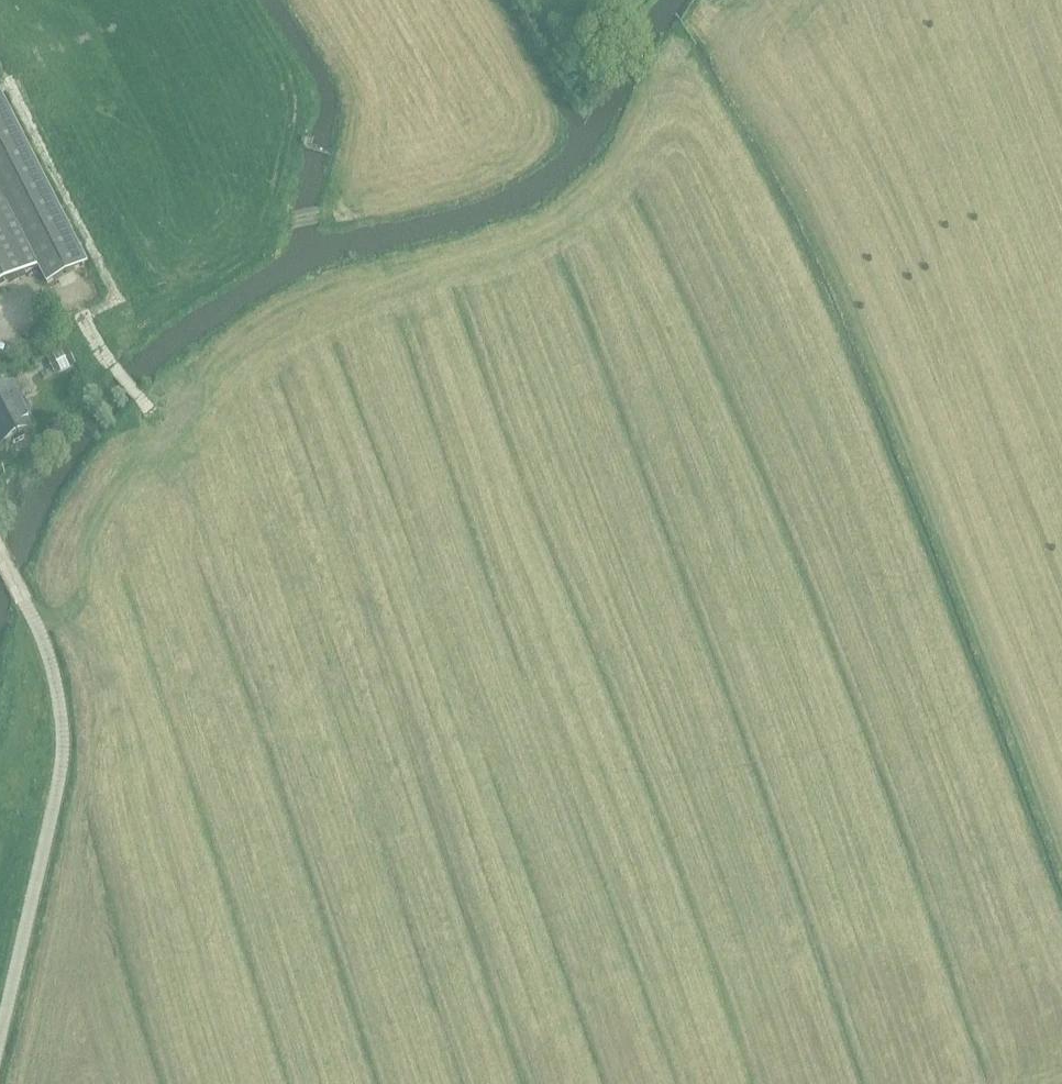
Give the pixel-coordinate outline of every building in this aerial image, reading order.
[(38,267),(46,283),(83,265),(0,101),(0,286),(38,267)] [(67,347),(47,358),(56,376),(76,365),(67,347)] [(10,441),(16,442),(23,439),(25,433),(35,427),(12,383),(1,388),(0,386),(0,446),(10,441)]
